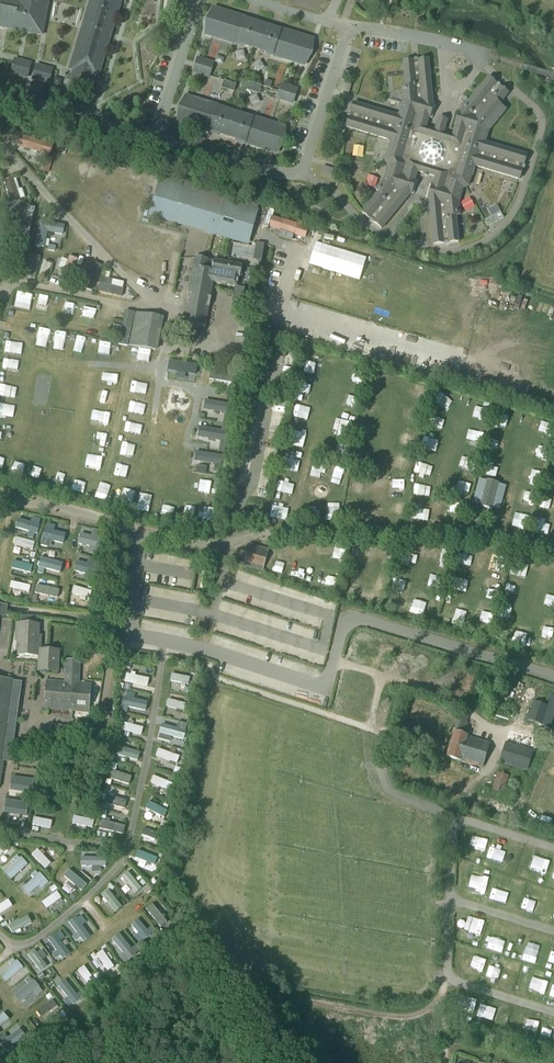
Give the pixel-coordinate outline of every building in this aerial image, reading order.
[(42,36),(49,0),(0,0),(0,27),(42,36)] [(87,95),(94,76),(98,78),(121,0),(91,0),(70,69),(74,70),(68,89),(87,95)] [(247,20),(214,9),(207,20),(208,20),(207,22),(206,22),(206,35),(239,45),(239,44),(271,54),(271,55),(304,66),(311,55),(310,55),(311,53),(312,53),(312,40),(279,30),(279,31),(247,21),(247,20)] [(198,59),(194,72),(209,77),(212,64),(198,59)] [(27,77),(30,65),(15,61),(12,73),(27,77)] [(396,117),(354,104),(347,128),(389,140),(391,144),(385,161),(388,167),(384,181),(381,184),(380,184),(376,190),(379,192),(362,213),(381,229),(409,194),(410,193),(411,194),(415,180),(413,180),(416,171),(437,177),(434,186),(432,185),(428,199),(429,199),(429,200),(433,245),(458,242),(455,216),(459,216),(458,203),(462,189),(468,186),(472,169),(476,167),(518,179),(525,156),(481,142),(485,129),(487,126),(490,129),(505,111),(498,106),(507,94),(488,79),(460,113),(460,114),(458,114),(454,127),(455,127),(452,138),(443,135),(445,128),(436,126),(434,132),(424,129),(427,119),(429,119),(433,106),(432,106),(432,105),(428,61),(403,63),(406,89),(402,89),(403,101),(399,115),(396,117)] [(48,83),(52,70),(37,66),(33,79),(48,83)] [(296,90),(282,86),(277,99),(292,103),(296,90)] [(219,107),(186,97),(179,107),(180,108),(179,110),(178,122),(211,133),(212,132),(244,142),(243,143),(277,154),(283,143),(283,140),(284,140),(285,128),(251,117),(251,119),(219,109),(219,107)] [(80,149),(84,138),(60,131),(57,142),(80,149)] [(332,177),(334,169),(323,166),(321,174),(332,177)] [(14,177),(4,181),(11,203),(21,200),(14,177)] [(245,242),(254,211),(159,183),(150,215),(151,215),(245,242)] [(12,263),(11,268),(21,270),(23,264),(28,245),(35,208),(23,206),(12,263)] [(484,220),(487,226),(503,218),(500,212),(484,220)] [(269,227),(280,231),(294,235),(305,239),(309,228),(273,217),(269,227)] [(65,225),(40,220),(35,245),(45,247),(48,232),(63,235),(65,225)] [(257,245),(255,252),(263,254),(264,246),(263,246),(257,245)] [(322,245),(316,266),(360,280),(366,259),(322,245)] [(40,257),(31,255),(26,277),(35,279),(40,257)] [(237,287),(241,266),(195,258),(184,323),(206,327),(213,283),(237,287)] [(76,264),(58,260),(57,267),(62,268),(61,274),(72,277),(74,271),(76,264)] [(100,267),(91,264),(82,288),(91,292),(100,267)] [(124,289),(100,283),(99,292),(122,297),(124,289)] [(137,313),(131,345),(156,349),(161,318),(137,313)] [(194,364),(171,359),(169,368),(192,373),(194,364)] [(238,374),(211,370),(209,380),(236,384),(238,374)] [(231,403),(210,399),(209,412),(229,415),(231,403)] [(227,434),(199,430),(198,439),(226,444),(227,434)] [(479,479),(473,504),(499,511),(505,486),(479,479)] [(37,529),(22,523),(19,530),(35,535),(37,529)] [(45,533),(43,539),(60,545),(62,539),(45,533)] [(82,536),(80,543),(99,548),(101,542),(82,536)] [(14,545),(33,550),(35,543),(16,538),(14,545)] [(250,544),(244,568),(263,573),(263,570),(269,549),(263,548),(250,544)] [(40,561),(38,567),(54,572),(56,566),(40,561)] [(14,562),(12,568),(32,572),(34,565),(14,562)] [(78,562),(76,569),(95,575),(97,569),(78,562)] [(11,582),(10,589),(29,593),(31,586),(11,582)] [(36,585),(34,593),(58,598),(59,590),(36,585)] [(74,587),(72,594),(82,597),(81,600),(85,601),(86,598),(90,599),(92,592),(74,587)] [(6,617),(8,606),(1,605),(0,604),(0,616),(6,617)] [(15,654),(15,655),(39,656),(40,650),(40,644),(38,643),(38,625),(16,624),(16,636),(18,636),(18,646),(17,646),(17,648),(18,648),(17,654),(15,654)] [(39,656),(39,672),(39,670),(45,670),(45,672),(58,672),(59,651),(40,650),(39,656)] [(80,661),(69,660),(68,674),(79,675),(80,661)] [(132,672),(131,675),(127,674),(125,682),(148,686),(149,679),(135,676),(136,673),(132,672)] [(47,681),(44,710),(45,710),(89,714),(91,685),(78,684),(79,675),(68,674),(67,683),(47,681)] [(172,674),(170,681),(181,684),(181,686),(185,687),(186,685),(189,685),(190,678),(172,674)] [(3,761),(1,761),(2,751),(12,752),(14,734),(11,733),(13,716),(7,715),(12,681),(0,679),(0,783),(3,761)] [(550,728),(553,717),(553,696),(551,695),(547,707),(534,703),(528,721),(550,728)] [(123,699),(122,706),(142,711),(143,704),(123,699)] [(166,707),(177,710),(176,712),(181,713),(182,711),(184,712),(186,704),(168,700),(166,707)] [(454,732),(446,757),(481,768),(489,743),(462,735),(467,718),(457,714),(452,731),(454,732)] [(122,731),(142,736),(144,728),(124,723),(122,731)] [(51,725),(50,736),(69,738),(70,727),(51,725)] [(162,732),(180,737),(182,730),(164,725),(162,732)] [(527,771),(533,752),(506,743),(500,762),(527,771)] [(119,747),(117,755),(138,761),(140,753),(119,747)] [(156,757),(177,764),(180,757),(158,749),(156,757)] [(132,777),(114,771),(111,779),(129,785),(132,777)] [(504,793),(506,784),(508,777),(497,773),(493,784),(494,784),(492,790),(504,793)] [(167,790),(170,791),(173,784),(154,776),(151,784),(164,789),(163,792),(166,793),(167,790)] [(9,798),(27,801),(28,793),(10,791),(9,798)] [(127,801),(114,797),(115,795),(110,794),(109,796),(108,796),(106,804),(124,809),(127,801)] [(149,802),(145,809),(164,818),(168,811),(149,802)] [(6,816),(24,819),(25,811),(7,808),(6,816)] [(72,823),(93,828),(94,820),(74,816),(72,823)] [(31,825),(50,829),(52,821),(32,817),(31,825)] [(125,826),(109,822),(110,820),(106,819),(105,821),(102,820),(100,829),(123,834),(125,826)] [(164,836),(143,829),(141,835),(151,838),(150,841),(155,843),(155,840),(162,842),(164,836)] [(9,848),(4,842),(0,846),(0,857),(9,848)] [(32,855),(46,869),(51,864),(37,849),(32,855)] [(135,858),(147,863),(146,865),(150,867),(151,864),(154,866),(157,858),(138,851),(135,858)] [(105,869),(107,861),(89,857),(87,864),(105,869)] [(10,871),(15,876),(27,865),(23,860),(10,871)] [(82,892),(87,885),(69,870),(64,876),(76,886),(73,889),(77,892),(79,889),(82,892)] [(135,894),(142,889),(128,872),(121,878),(124,881),(121,883),(125,887),(127,885),(135,894)] [(26,887),(30,892),(46,879),(41,874),(26,887)] [(122,907),(109,890),(102,895),(116,913),(122,907)] [(46,909),(63,897),(59,891),(42,903),(46,909)] [(13,907),(8,900),(0,905),(0,915),(13,907)] [(146,910),(161,928),(168,923),(164,918),(166,917),(164,914),(162,916),(152,904),(146,910)] [(28,916),(8,926),(12,934),(16,932),(17,934),(22,931),(21,930),(32,923),(28,916)] [(77,919),(70,923),(80,939),(87,934),(81,925),(83,923),(80,919),(78,920),(77,919)] [(143,940),(148,936),(138,921),(132,925),(138,934),(136,936),(139,941),(142,939),(143,940)] [(48,940),(59,955),(65,950),(59,942),(62,940),(57,934),(48,940)] [(125,954),(131,951),(119,934),(113,938),(120,948),(119,949),(121,953),(123,951),(125,954)] [(35,950),(28,955),(41,972),(47,967),(35,950)] [(108,971),(114,967),(103,950),(96,955),(108,971)] [(23,969),(17,962),(0,976),(6,983),(23,969)] [(86,988),(95,982),(84,966),(78,971),(84,979),(81,982),(86,988)] [(20,992),(25,998),(39,987),(35,982),(20,992)] [(72,1000),(73,1002),(78,999),(66,982),(61,986),(67,994),(64,996),(69,1002),(72,1000)] [(53,1000),(37,1012),(41,1018),(51,1010),(53,1013),(59,1009),(53,1000)] [(9,1021),(4,1014),(0,1017),(0,1028),(9,1021)] [(4,1036),(5,1038),(3,1040),(7,1045),(23,1032),(18,1027),(9,1034),(8,1033),(4,1036)]
